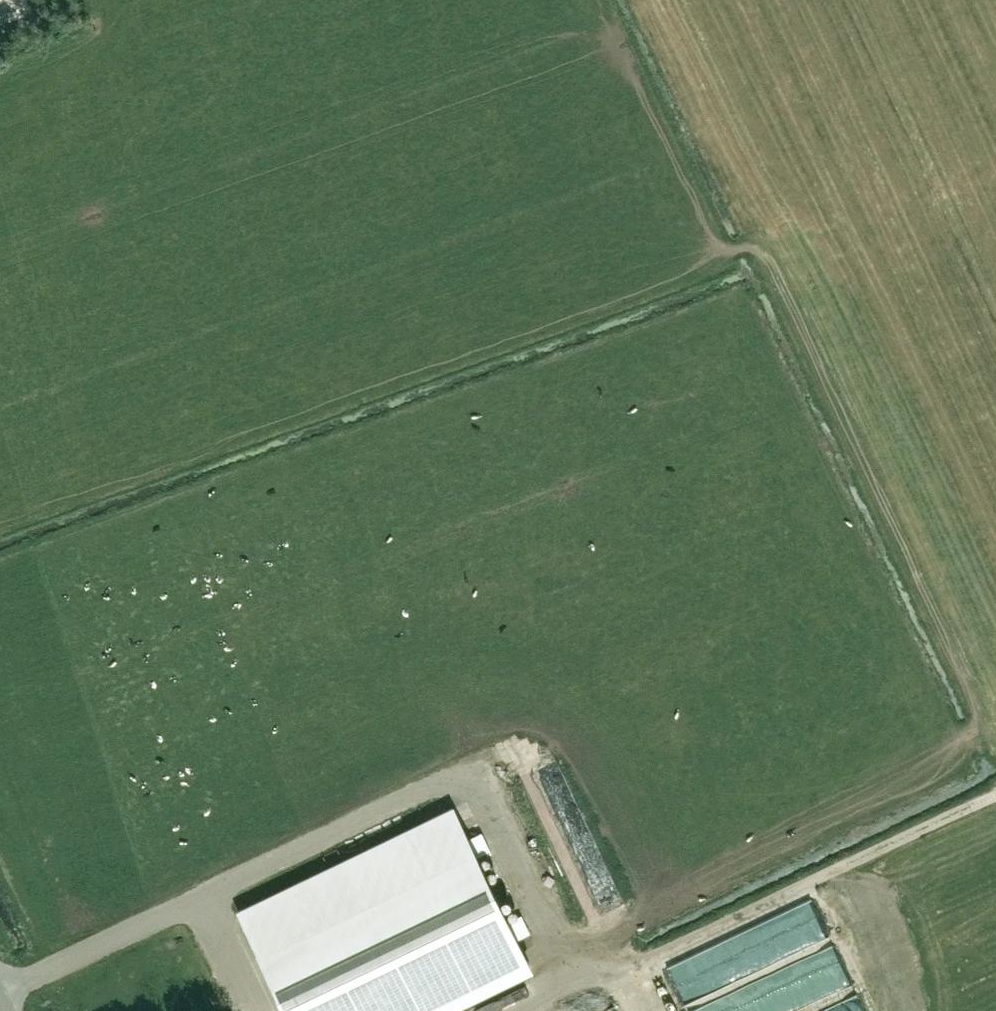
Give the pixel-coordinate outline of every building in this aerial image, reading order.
[(34,18),(28,0),(0,0),(0,28),(34,18)] [(545,841),(575,830),(554,772),(524,783),(545,841)] [(237,911),(286,1010),(441,1010),(529,968),(452,808),(237,911)] [(625,909),(591,834),(553,851),(587,926),(625,909)] [(530,939),(522,919),(514,922),(522,942),(530,939)] [(737,1010),(803,1010),(832,999),(822,975),(737,1010)]
